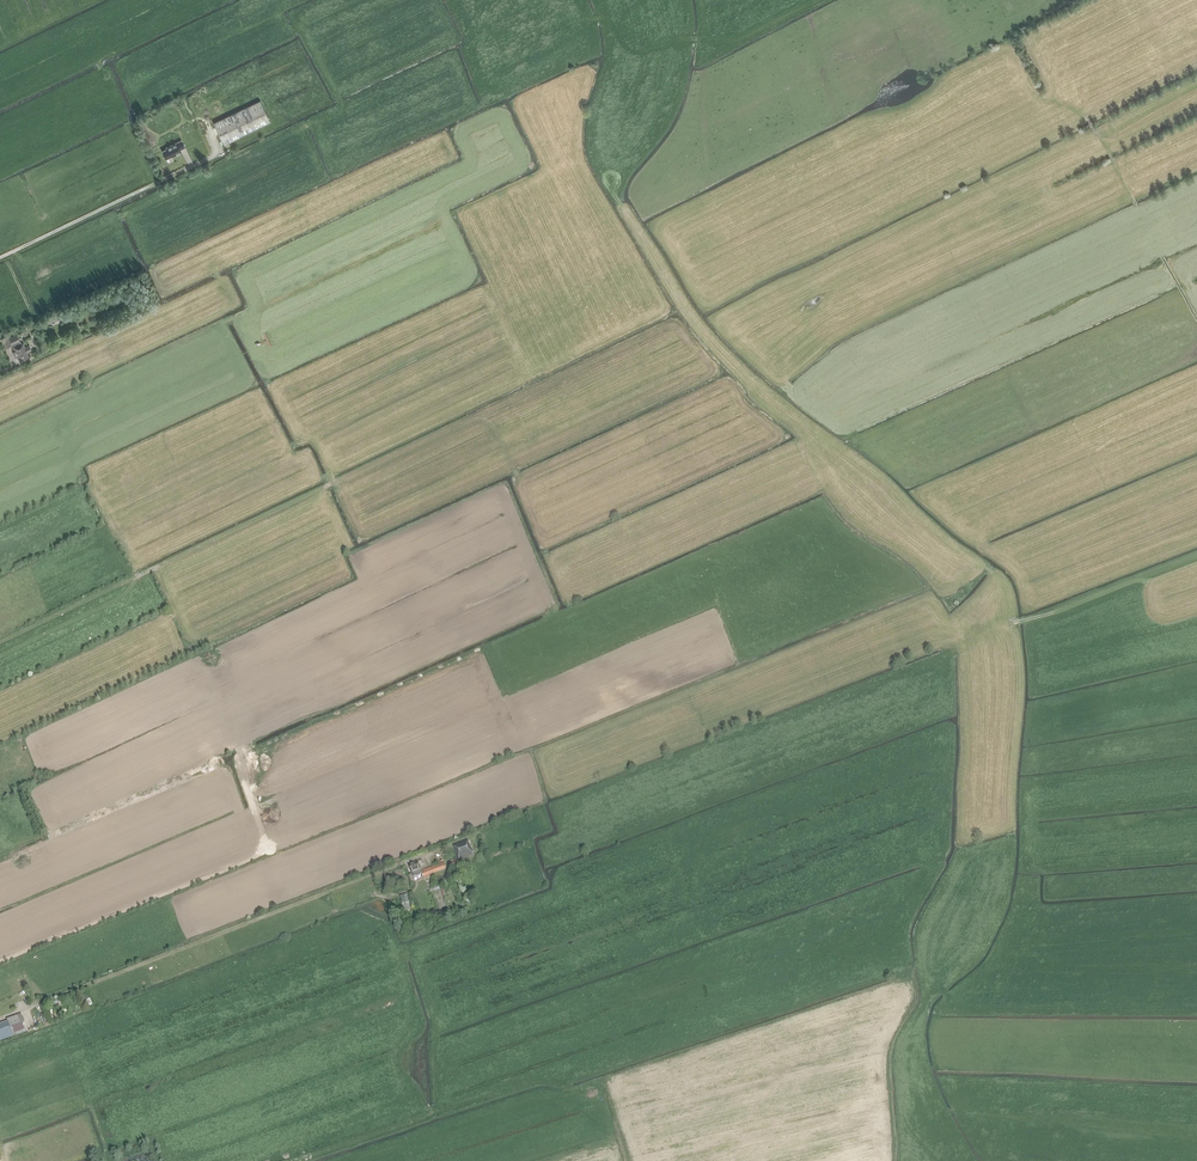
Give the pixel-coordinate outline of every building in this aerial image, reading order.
[(271,122),(260,100),(213,123),(224,145),(271,122)] [(162,151),(166,158),(171,156),(172,157),(181,152),(180,150),(185,147),(181,141),(177,143),(176,143),(166,148),(166,149),(162,151)] [(51,314),(44,318),(47,325),(51,323),(51,324),(55,322),(54,321),(60,319),(57,312),(51,315),(51,314)] [(15,357),(19,355),(21,360),(28,357),(26,353),(32,350),(29,345),(25,347),(23,343),(21,344),(21,343),(17,334),(9,337),(12,344),(13,344),(14,347),(14,348),(15,351),(13,353),(15,357)] [(11,345),(6,335),(0,338),(0,341),(3,349),(11,345)] [(473,855),(468,840),(453,845),(459,861),(473,855)] [(429,875),(446,868),(444,862),(421,871),(419,866),(424,864),(422,861),(418,862),(409,866),(413,877),(422,874),(423,877),(425,876),(426,878),(429,877),(429,875)] [(405,911),(413,909),(408,893),(400,895),(405,911)] [(13,1036),(27,1031),(21,1015),(7,1020),(13,1036)]
